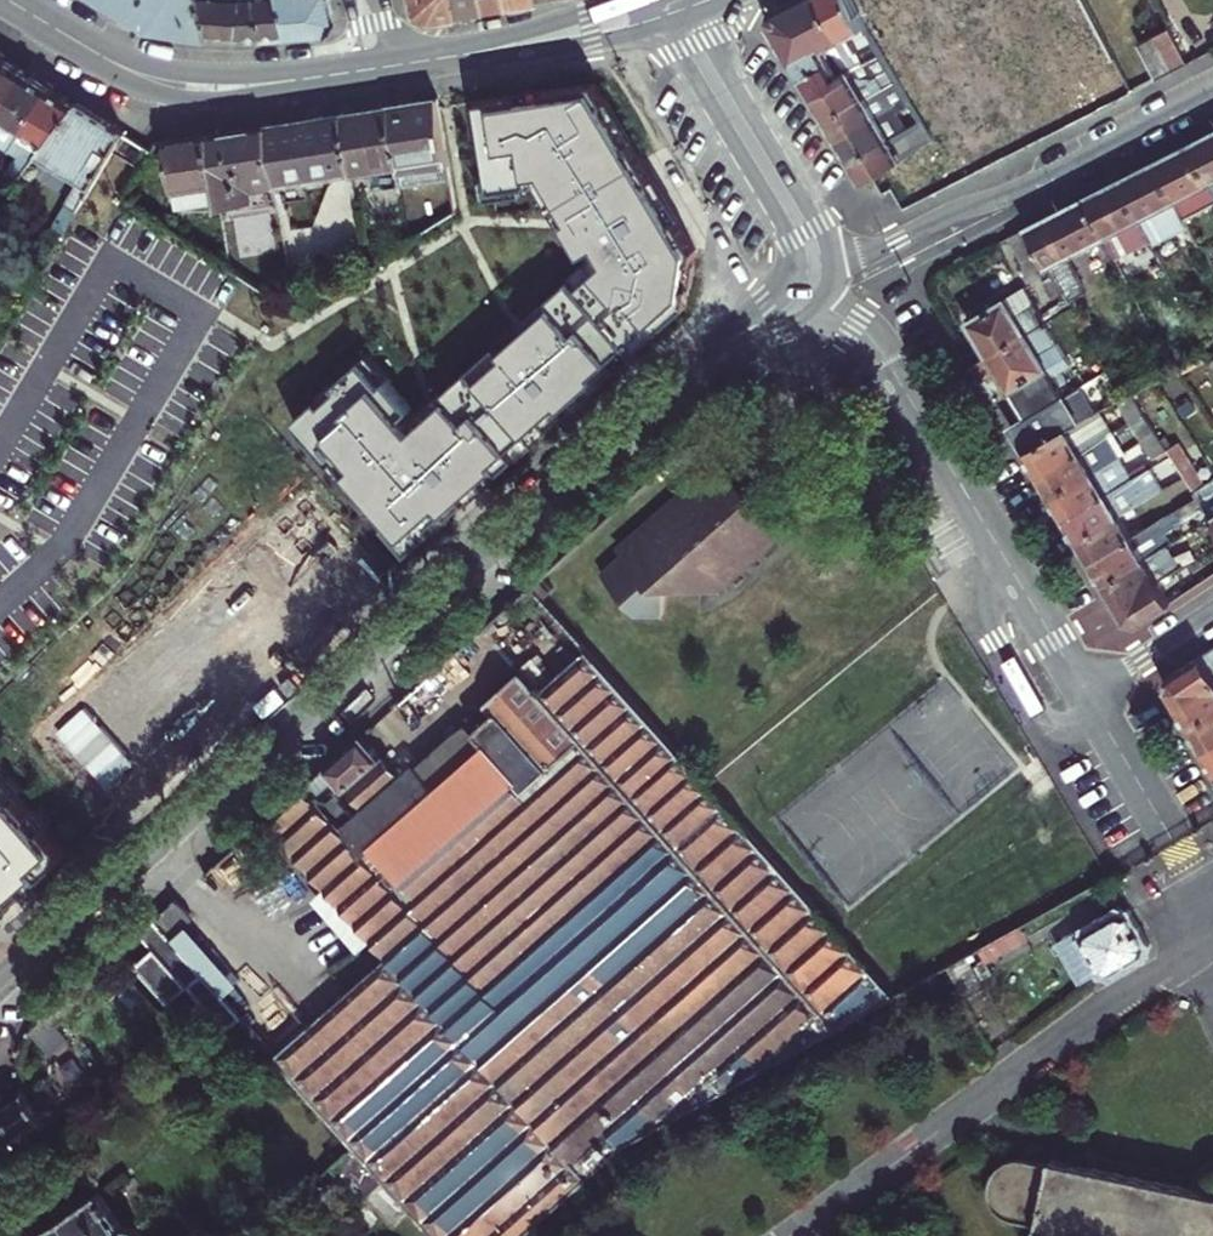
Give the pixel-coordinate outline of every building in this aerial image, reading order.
[(131,0),(101,0),(122,13),(131,0)] [(151,25),(161,0),(131,0),(122,13),(140,24),(151,25)] [(151,25),(200,31),(192,0),(161,0),(151,25)] [(200,31),(229,35),(222,0),(192,0),(200,31)] [(229,35),(239,35),(253,34),(246,0),(222,0),(229,35)] [(253,34),(278,33),(270,0),(246,0),(253,34)] [(327,0),(270,0),(278,33),(319,30),(320,30),(331,14),(330,14),(327,0)] [(407,7),(420,16),(449,11),(447,0),(406,0),(407,7)] [(476,0),(447,0),(449,11),(477,7),(476,0)] [(843,38),(823,0),(790,0),(774,8),(768,24),(800,78),(832,59),(825,47),(843,38)] [(852,0),(823,0),(843,38),(845,37),(853,51),(854,50),(873,40),(852,0)] [(1168,29),(1153,37),(1171,72),(1187,64),(1168,29)] [(1171,72),(1153,37),(1139,45),(1157,80),(1171,72)] [(857,56),(861,62),(867,58),(863,52),(857,56)] [(857,56),(851,58),(855,65),(861,62),(857,56)] [(23,72),(2,58),(0,60),(0,109),(23,72)] [(800,78),(813,99),(853,76),(849,69),(841,73),(832,59),(800,78)] [(23,72),(0,109),(0,146),(8,151),(48,87),(23,72)] [(882,77),(886,84),(895,78),(892,72),(882,77)] [(813,99),(825,119),(865,96),(853,76),(813,99)] [(865,96),(825,119),(838,140),(898,104),(897,102),(906,97),(895,78),(886,84),(865,96)] [(695,248),(596,81),(478,100),(492,189),(531,184),(529,174),(542,173),(595,259),(577,286),(571,279),(543,305),(567,334),(551,349),(541,337),(529,349),(517,337),(530,325),(524,318),(498,341),(500,344),(443,392),(420,408),(371,355),(294,421),(407,551),(687,304),(695,248)] [(17,178),(32,159),(75,103),(48,87),(8,151),(16,156),(5,172),(17,178)] [(906,97),(897,102),(898,104),(838,140),(850,161),(919,119),(910,105),(906,97)] [(445,149),(439,119),(438,107),(436,98),(387,106),(397,167),(398,171),(447,163),(445,149)] [(75,103),(32,159),(80,190),(87,194),(111,153),(123,133),(75,103)] [(348,173),(349,175),(397,167),(387,106),(339,115),(348,173)] [(983,166),(1006,154),(984,113),(961,126),(983,166)] [(265,127),(274,186),(348,173),(339,115),(265,127)] [(919,119),(850,161),(863,181),(871,176),(905,156),(931,140),(919,119)] [(206,137),(219,208),(249,203),(250,210),(277,206),(274,186),(265,127),(206,137)] [(1189,144),(1208,181),(1212,179),(1212,132),(1189,144)] [(153,151),(123,133),(111,153),(141,169),(153,151)] [(206,137),(162,144),(176,216),(219,208),(206,137)] [(1173,199),(1182,216),(1212,200),(1212,191),(1208,181),(1189,144),(1154,162),(1173,199)] [(1154,162),(1119,180),(1138,217),(1173,199),(1154,162)] [(1084,198),(1103,235),(1138,217),(1119,180),(1084,198)] [(1084,198),(1024,229),(1043,266),(1049,264),(1067,300),(1085,292),(1066,255),(1103,235),(1084,198)] [(1043,266),(1024,229),(1007,237),(1027,274),(1043,266)] [(1025,289),(1006,301),(1015,315),(1034,304),(1025,289)] [(968,323),(989,358),(1046,324),(1034,304),(1015,315),(1006,301),(968,323)] [(999,374),(1026,420),(1064,397),(1084,385),(1046,324),(989,358),(974,368),(983,383),(999,374)] [(1024,452),(1067,429),(1080,423),(1096,415),(1080,388),(1064,397),(1026,420),(1010,430),(1024,452)] [(1038,476),(1106,435),(1099,425),(1074,440),(1067,429),(1024,452),(1038,476)] [(1038,476),(1050,496),(1092,471),(1086,461),(1112,446),(1106,435),(1038,476)] [(724,460),(685,493),(690,493),(694,490),(747,493),(751,498),(754,495),(724,460)] [(1064,519),(1132,479),(1125,468),(1099,483),(1092,471),(1050,496),(1064,519)] [(1064,519),(1076,540),(1144,500),(1132,479),(1064,519)] [(1205,486),(1193,494),(1196,498),(1209,519),(1212,524),(1212,499),(1205,486)] [(690,493),(685,493),(625,546),(628,550),(603,571),(638,612),(665,614),(666,585),(717,588),(784,529),(754,495),(751,498),(747,493),(694,490),(690,493)] [(305,492),(295,500),(304,510),(314,502),(305,492)] [(1089,562),(1157,521),(1144,500),(1076,540),(1089,562)] [(1089,562),(1102,583),(1144,558),(1138,548),(1164,533),(1157,521),(1089,562)] [(1144,558),(1102,583),(1115,606),(1178,568),(1164,546),(1144,558)] [(1196,586),(1183,564),(1178,568),(1115,606),(1125,622),(1139,625),(1139,624),(1196,586)] [(491,643),(487,641),(484,641),(481,642),(479,645),(478,647),(478,649),(479,652),(481,654),(484,655),(487,655),(491,653),(492,651),(492,649),(493,648),(492,647),(492,645),(491,643)] [(271,815),(394,953),(278,1055),(357,1144),(387,1176),(416,1209),(441,1235),(518,1235),(618,1148),(896,994),(591,647),(540,691),(522,671),(488,701),(497,712),(477,729),(487,742),(422,801),(368,852),(353,835),(366,824),(356,813),(340,794),(326,805),(319,796),(341,776),(366,805),(401,776),(403,774),(368,730),(271,815)] [(1175,704),(1212,681),(1212,647),(1169,676),(1169,677),(1166,689),(1175,704)] [(1188,727),(1212,713),(1212,681),(1175,704),(1188,727)] [(1202,750),(1212,743),(1212,713),(1188,727),(1202,750)] [(1212,769),(1212,743),(1202,750),(1212,769)] [(0,747),(0,914),(83,841),(0,747)] [(366,805),(356,813),(366,824),(353,835),(368,852),(422,801),(401,776),(366,805)] [(1096,971),(1108,974),(1111,975),(1144,954),(1146,941),(1129,910),(1112,907),(1055,941),(1081,981),(1096,971)] [(197,990),(211,978),(157,917),(143,929),(160,949),(142,965),(174,1001),(193,984),(197,990)] [(211,978),(197,990),(211,1004),(230,1027),(244,1015),(211,978)] [(45,1014),(28,1030),(50,1052),(67,1036),(45,1014)] [(0,1111),(0,1147),(46,1116),(48,1116),(31,1091),(0,1111)] [(335,1163),(364,1197),(387,1176),(357,1144),(335,1163)] [(1052,1159),(1051,1164),(1012,1160),(998,1163),(989,1171),(985,1181),(985,1191),(990,1203),(998,1212),(1006,1217),(1039,1223),(1038,1228),(1078,1235),(1212,1235),(1212,1193),(1052,1159)] [(387,1176),(364,1197),(392,1229),(416,1209),(387,1176)] [(44,1226),(50,1235),(146,1235),(148,1232),(140,1221),(127,1223),(104,1187),(97,1191),(44,1226)]
